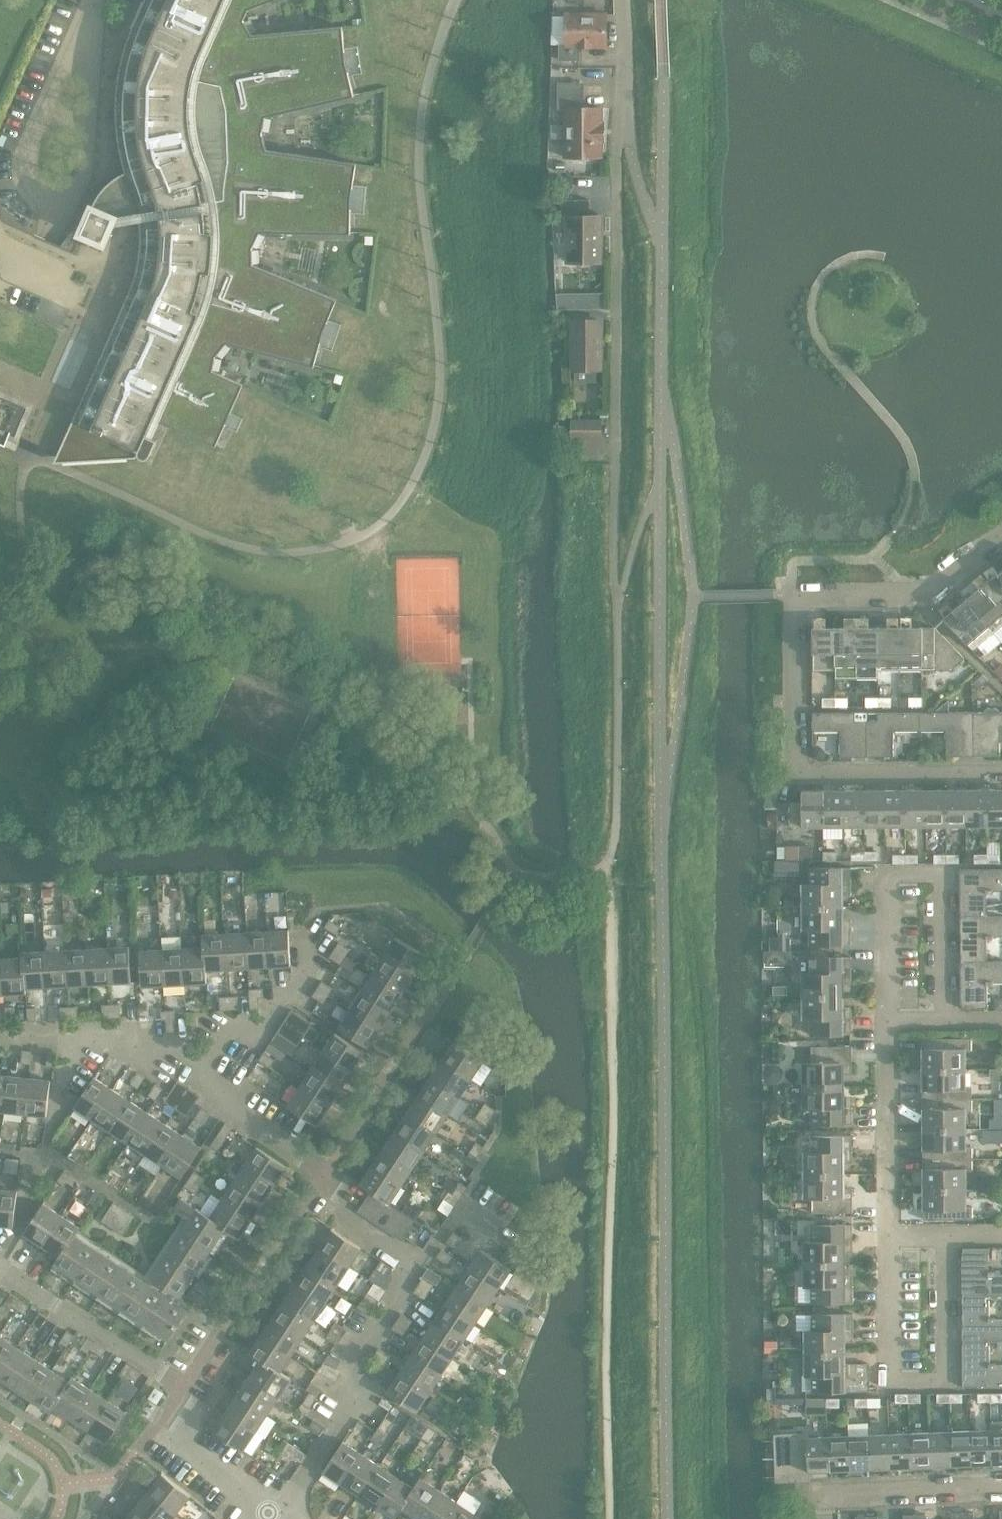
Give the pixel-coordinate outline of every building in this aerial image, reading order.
[(145,3),(143,2),(131,29),(133,30),(130,37),(127,48),(125,54),(124,59),(122,66),(121,70),(120,78),(119,85),(118,94),(118,102),(117,111),(118,120),(118,130),(119,139),(121,147),(122,154),(125,164),(127,172),(122,175),(119,176),(117,178),(113,181),(110,183),(107,186),(104,190),(101,193),(99,196),(97,199),(95,203),(81,234),(104,244),(112,227),(141,222),(141,228),(141,234),(141,238),(141,242),(141,247),(141,252),(140,257),(139,261),(139,265),(138,269),(137,273),(136,277),(133,284),(132,288),(130,292),(55,462),(64,462),(65,465),(129,461),(128,458),(137,457),(147,435),(154,438),(161,422),(216,447),(244,385),(213,371),(216,357),(227,343),(315,367),(324,332),(337,300),(254,265),(253,248),(260,233),(351,234),(352,199),(357,164),(267,150),(263,134),(266,117),(355,97),(347,62),(343,27),(253,35),(244,21),(249,10),(276,0),(146,0),(145,3)] [(567,14),(567,45),(561,46),(561,60),(580,60),(580,47),(581,47),(581,48),(592,48),(592,47),(608,47),(608,14),(567,14)] [(560,83),(560,109),(566,109),(566,158),(579,158),(579,161),(590,161),(590,158),(602,158),(602,141),(605,141),(605,124),(603,124),(603,108),(584,108),(584,84),(560,83)] [(562,200),(562,218),(568,218),(568,262),(601,262),(601,217),(590,217),(590,200),(562,200)] [(602,322),(574,322),(574,370),(602,369),(602,322)] [(19,399),(0,391),(0,441),(5,431),(19,399)] [(602,420),(573,420),(573,439),(602,439),(602,420)] [(988,581),(1001,600),(1001,572),(988,581)] [(966,600),(994,633),(1001,626),(1001,600),(988,581),(966,600)] [(943,620),(951,628),(973,651),(994,633),(966,600),(943,620)] [(813,628),(813,640),(813,671),(836,671),(836,628),(813,628)] [(857,628),(836,628),(836,671),(836,679),(857,679),(857,628)] [(879,628),(857,628),(857,679),(879,679),(879,671),(879,628)] [(886,628),(879,628),(879,671),(901,671),(900,628),(886,628)] [(922,628),(900,628),(901,671),(922,671),(922,628)] [(935,628),(922,628),(922,671),(953,671),(965,659),(935,628)] [(983,675),(974,684),(980,689),(988,680),(983,675)] [(836,707),(836,698),(823,698),(823,707),(836,707)] [(848,698),(836,698),(836,707),(848,707),(848,698)] [(879,707),(879,698),(866,698),(866,707),(879,707)] [(892,698),(879,698),(879,707),(892,707),(892,698)] [(910,698),(910,707),(922,707),(922,698),(910,698)] [(973,713),(974,756),(1000,756),(1000,740),(1001,740),(1001,712),(1000,712),(1000,711),(997,708),(988,708),(985,711),(985,713),(973,713)] [(867,757),(867,713),(813,713),(813,732),(840,731),(840,757),(867,757)] [(920,713),(867,713),(867,757),(894,757),(894,731),(920,731),(920,713)] [(973,713),(920,713),(920,731),(947,731),(947,756),(974,756),(973,713)] [(926,790),(906,791),(906,827),(926,826),(926,790)] [(947,790),(926,790),(926,826),(947,826),(947,790)] [(967,790),(947,790),(947,826),(967,826),(967,790)] [(987,790),(967,790),(967,826),(988,826),(987,790)] [(987,790),(988,826),(1001,826),(1001,790),(987,790)] [(824,827),(824,791),(802,791),(802,803),(790,803),(790,827),(824,827)] [(844,791),(824,791),(824,827),(844,827),(844,791)] [(864,791),(844,791),(844,827),(865,827),(864,791)] [(885,791),(864,791),(865,827),(885,827),(885,791)] [(906,791),(885,791),(885,827),(906,827),(906,791)] [(779,792),(766,792),(766,804),(779,804),(779,792)] [(813,846),(777,847),(777,859),(813,859),(813,846)] [(837,852),(824,852),(824,861),(837,861),(837,852)] [(865,861),(865,852),(852,852),(852,861),(865,861)] [(877,852),(865,852),(865,861),(877,861),(877,852)] [(906,864),(906,855),(894,855),(894,864),(906,864)] [(919,855),(906,855),(906,864),(919,864),(919,855)] [(947,864),(947,855),(935,855),(935,864),(947,864)] [(960,855),(947,855),(947,864),(960,863),(960,855)] [(988,863),(988,855),(975,855),(975,863),(988,863)] [(1001,855),(988,855),(988,863),(1001,863),(1001,855)] [(800,861),(776,861),(775,875),(800,876),(800,861)] [(804,884),(804,907),(842,907),(842,893),(852,893),(852,868),(811,868),(811,884),(804,884)] [(961,916),(988,916),(988,915),(988,893),(993,893),(993,892),(1001,892),(1001,869),(961,870),(961,916)] [(53,889),(43,889),(44,898),(54,897),(53,889)] [(842,907),(804,907),(805,929),(811,929),(811,945),(852,945),(852,921),(842,921),(842,907)] [(961,916),(962,933),(961,933),(962,962),(988,962),(988,961),(988,939),(994,939),(994,938),(1001,938),(1001,915),(988,915),(988,916),(961,916)] [(331,921),(329,923),(326,929),(338,936),(342,928),(331,921)] [(289,930),(267,931),(269,967),(291,966),(289,930)] [(267,931),(246,933),(248,968),(269,967),(267,931)] [(246,933),(225,934),(227,969),(248,968),(246,933)] [(225,934),(204,935),(207,983),(208,983),(207,970),(227,969),(225,934)] [(204,948),(184,949),(186,984),(207,983),(204,935),(203,935),(204,948)] [(779,937),(770,937),(770,951),(779,951),(779,937)] [(396,938),(384,956),(414,975),(426,957),(396,938)] [(339,943),(334,950),(346,958),(351,950),(339,943)] [(130,947),(108,948),(110,983),(132,982),(130,947)] [(108,948),(87,949),(89,985),(110,983),(108,948)] [(87,949),(66,950),(68,986),(89,985),(87,949)] [(184,949),(163,950),(164,985),(186,984),(184,949)] [(66,950),(45,952),(47,987),(68,986),(66,950)] [(164,985),(163,950),(140,951),(142,986),(164,985)] [(346,958),(334,950),(329,958),(341,965),(346,958)] [(45,952),(24,953),(26,993),(27,993),(27,988),(47,987),(45,952)] [(23,958),(3,959),(5,994),(26,993),(24,953),(23,953),(23,958)] [(384,956),(373,974),(403,993),(414,975),(384,956)] [(805,974),(805,996),(842,996),(842,982),(852,982),(852,957),(811,958),(811,974),(805,974)] [(962,962),(962,964),(962,1009),(988,1009),(988,985),(994,985),(994,983),(1001,983),(1001,961),(988,961),(988,962),(962,962)] [(373,974),(362,992),(392,1011),(403,993),(373,974)] [(322,981),(317,989),(329,996),(334,989),(322,981)] [(788,986),(774,986),(774,995),(788,995),(788,986)] [(249,989),(250,999),(259,998),(264,998),(263,989),(249,989)] [(329,996),(317,989),(312,997),(324,1004),(329,996)] [(362,992),(350,1010),(380,1029),(392,1011),(362,992)] [(238,996),(229,997),(230,1010),(239,1010),(238,996)] [(842,996),(805,996),(805,1019),(812,1019),(812,1035),(852,1035),(852,1010),(842,1010),(842,996)] [(230,1010),(229,997),(220,997),(221,1011),(230,1010)] [(259,998),(250,999),(251,1012),(260,1012),(259,998)] [(120,1004),(111,1005),(112,1018),(121,1018),(120,1004)] [(112,1018),(111,1005),(102,1005),(103,1019),(112,1018)] [(78,1006),(69,1007),(70,1021),(79,1020),(78,1006)] [(15,1007),(6,1007),(6,1021),(16,1020),(15,1007)] [(37,1007),(27,1008),(28,1022),(37,1021),(37,1007)] [(70,1021),(69,1007),(60,1007),(61,1021),(70,1021)] [(162,1020),(167,1020),(176,1020),(175,1010),(162,1011),(162,1020)] [(292,1010),(285,1021),(305,1035),(313,1024),(292,1010)] [(380,1029),(350,1010),(339,1029),(369,1048),(380,1029)] [(197,1012),(187,1013),(188,1027),(198,1026),(197,1012)] [(176,1020),(167,1020),(167,1034),(177,1033),(176,1020)] [(305,1035),(285,1021),(277,1033),(298,1046),(305,1035)] [(335,1034),(323,1052),(353,1072),(365,1053),(335,1034)] [(924,1039),(924,1069),(965,1069),(965,1051),(972,1051),(972,1039),(924,1039)] [(472,1080),(484,1062),(487,1064),(493,1056),(481,1049),(476,1056),(454,1041),(442,1060),(472,1080)] [(805,1063),(805,1085),(843,1085),(843,1071),(853,1071),(853,1047),(812,1046),(812,1063),(805,1063)] [(21,1064),(31,1065),(32,1051),(23,1050),(21,1064)] [(323,1052),(312,1070),(341,1089),(353,1072),(323,1052)] [(49,1053),(47,1066),(57,1067),(58,1054),(49,1053)] [(259,1060),(271,1068),(276,1060),(264,1053),(259,1060)] [(991,1055),(991,1067),(1001,1067),(1001,1055),(991,1055)] [(442,1060),(430,1077),(460,1097),(472,1080),(442,1060)] [(965,1069),(924,1069),(924,1099),(972,1099),(972,1087),(965,1087),(965,1069)] [(312,1070),(300,1087),(330,1107),(341,1089),(312,1070)] [(131,1084),(138,1089),(146,1078),(138,1073),(131,1084)] [(4,1112),(8,1076),(0,1075),(0,1111),(4,1112)] [(8,1076),(4,1112),(25,1114),(29,1078),(8,1076)] [(80,1099),(75,1107),(93,1119),(113,1090),(94,1077),(80,1099)] [(430,1077),(418,1095),(449,1115),(460,1097),(430,1077)] [(29,1078),(25,1114),(47,1116),(51,1081),(29,1078)] [(165,1102),(176,1109),(190,1088),(178,1081),(165,1102)] [(148,1096),(156,1101),(164,1089),(156,1084),(148,1096)] [(843,1085),(805,1085),(805,1108),(812,1108),(812,1124),(853,1124),(853,1099),(843,1099),(843,1085)] [(785,1086),(773,1087),(773,1098),(780,1098),(785,1093),(785,1086)] [(330,1107),(300,1087),(288,1106),(314,1123),(317,1125),(318,1125),(330,1107)] [(190,1088),(176,1109),(187,1117),(201,1096),(190,1088)] [(113,1090),(93,1119),(111,1131),(131,1101),(113,1090)] [(64,1099),(75,1107),(80,1099),(69,1092),(64,1099)] [(418,1095),(407,1113),(437,1133),(449,1115),(418,1095)] [(972,1099),(924,1099),(925,1129),(965,1129),(965,1111),(972,1111),(972,1099)] [(131,1101),(111,1131),(129,1142),(148,1113),(131,1101)] [(486,1103),(481,1111),(492,1118),(497,1111),(486,1103)] [(202,1107),(195,1119),(202,1124),(210,1112),(202,1107)] [(492,1118),(481,1111),(476,1118),(487,1126),(492,1118)] [(148,1113),(129,1142),(146,1154),(166,1124),(148,1113)] [(407,1113),(395,1130),(426,1150),(437,1133),(407,1113)] [(226,1123),(218,1134),(226,1139),(234,1128),(226,1123)] [(317,1125),(314,1123),(306,1134),(314,1139),(322,1128),(318,1125),(317,1125)] [(166,1124),(146,1154),(164,1166),(184,1136),(166,1124)] [(965,1129),(925,1129),(925,1159),(973,1159),(973,1147),(965,1147),(965,1129)] [(395,1130),(384,1148),(414,1168),(426,1150),(395,1130)] [(226,1139),(218,1134),(211,1146),(219,1151),(226,1139)] [(184,1136),(164,1166),(182,1178),(202,1148),(184,1136)] [(806,1152),(806,1175),(843,1174),(843,1160),(853,1160),(853,1136),(812,1136),(812,1152),(806,1152)] [(2,1142),(1,1149),(16,1151),(17,1144),(2,1142)] [(476,1143),(469,1154),(477,1159),(484,1148),(476,1143)] [(257,1147),(245,1165),(275,1185),(287,1166),(257,1147)] [(384,1148),(372,1166),(402,1186),(414,1168),(384,1148)] [(477,1159),(469,1154),(464,1161),(475,1169),(480,1161),(477,1159)] [(7,1158),(6,1173),(19,1174),(21,1160),(7,1158)] [(973,1159),(925,1159),(925,1189),(966,1189),(966,1171),(973,1171),(973,1159)] [(245,1165),(234,1183),(263,1202),(275,1185),(245,1165)] [(381,1198),(389,1204),(390,1204),(402,1186),(372,1166),(360,1184),(371,1192),(381,1198)] [(65,1186),(68,1183),(73,1175),(65,1170),(57,1181),(65,1186)] [(194,1171),(189,1179),(201,1186),(206,1179),(194,1171)] [(843,1174),(806,1175),(806,1197),(813,1197),(813,1213),(853,1213),(853,1188),(843,1188),(843,1174)] [(73,1175),(68,1183),(79,1190),(84,1182),(73,1175)] [(201,1186),(189,1179),(184,1186),(196,1194),(201,1186)] [(234,1183),(222,1200),(252,1220),(263,1202),(234,1183)] [(460,1183),(453,1194),(460,1199),(468,1188),(460,1183)] [(18,1191),(17,1196),(31,1197),(32,1188),(18,1187),(18,1191)] [(14,1227),(17,1196),(18,1191),(0,1189),(0,1225),(14,1227)] [(91,1189),(85,1198),(94,1204),(100,1195),(91,1189)] [(966,1189),(925,1189),(925,1220),(973,1220),(973,1207),(966,1207),(966,1189)] [(460,1199),(453,1194),(449,1191),(444,1199),(455,1207),(460,1199)] [(358,1212),(367,1218),(381,1198),(371,1192),(358,1212)] [(381,1198),(367,1218),(375,1224),(389,1204),(381,1198)] [(240,1238),(196,1209),(181,1199),(175,1209),(185,1215),(182,1220),(186,1223),(181,1231),(211,1251),(225,1229),(240,1238)] [(197,1208),(196,1209),(240,1238),(252,1220),(222,1200),(211,1217),(197,1208)] [(114,1202),(108,1211),(113,1215),(120,1206),(114,1202)] [(24,1233),(43,1245),(62,1216),(44,1204),(24,1233)] [(389,1204),(375,1224),(384,1230),(399,1209),(390,1204),(389,1204)] [(120,1206),(113,1215),(119,1219),(125,1209),(120,1206)] [(125,1209),(119,1219),(124,1222),(130,1213),(125,1209)] [(399,1209),(384,1230),(393,1235),(408,1215),(399,1209)] [(101,1221),(107,1225),(113,1215),(108,1211),(101,1221)] [(130,1213),(124,1222),(129,1226),(136,1216),(130,1213)] [(113,1215),(107,1225),(112,1228),(119,1219),(113,1215)] [(408,1215),(393,1235),(403,1241),(412,1227),(417,1221),(416,1221),(408,1215)] [(62,1216),(43,1245),(59,1256),(54,1264),(55,1265),(80,1227),(62,1216)] [(417,1221),(412,1227),(419,1232),(427,1221),(420,1216),(416,1221),(417,1221)] [(119,1219),(112,1228),(118,1232),(124,1222),(119,1219)] [(124,1222),(118,1232),(123,1235),(129,1226),(124,1222)] [(806,1242),(806,1264),(844,1264),(844,1250),(854,1250),(854,1225),(813,1225),(813,1242),(806,1242)] [(80,1227),(55,1265),(78,1280),(97,1250),(76,1236),(81,1228),(80,1227)] [(332,1229),(320,1247),(350,1267),(362,1248),(332,1229)] [(181,1231),(166,1254),(196,1273),(211,1251),(181,1231)] [(454,1248),(462,1237),(454,1231),(446,1243),(454,1248)] [(320,1247),(308,1265),(338,1284),(350,1267),(320,1247)] [(963,1295),(990,1295),(990,1296),(1001,1296),(1001,1274),(996,1274),(996,1272),(990,1272),(990,1249),(963,1249),(963,1295)] [(97,1250),(78,1280),(100,1295),(120,1265),(97,1250)] [(453,1257),(442,1250),(436,1258),(447,1266),(453,1257)] [(481,1250),(469,1268),(499,1288),(512,1270),(481,1250)] [(196,1273),(166,1254),(151,1278),(181,1297),(196,1273)] [(381,1261),(376,1269),(388,1277),(393,1269),(381,1261)] [(844,1264),(806,1264),(806,1286),(813,1286),(813,1302),(854,1302),(854,1278),(844,1278),(844,1264)] [(120,1265),(100,1295),(123,1309),(143,1280),(120,1265)] [(308,1265),(297,1283),(326,1302),(338,1284),(308,1265)] [(469,1268),(457,1286),(488,1306),(499,1288),(469,1268)] [(423,1277),(418,1285),(430,1293),(435,1285),(423,1277)] [(143,1280),(123,1309),(146,1324),(165,1294),(143,1280)] [(297,1283),(285,1300),(315,1320),(326,1302),(297,1283)] [(430,1293),(418,1285),(413,1292),(425,1300),(430,1293)] [(457,1286),(446,1303),(476,1323),(488,1306),(457,1286)] [(368,1293),(363,1301),(374,1308),(379,1301),(368,1293)] [(11,1310),(13,1306),(19,1299),(11,1294),(3,1305),(11,1310)] [(165,1294),(146,1324),(169,1340),(183,1318),(185,1319),(188,1313),(187,1312),(189,1310),(165,1294)] [(963,1295),(964,1325),(964,1341),(990,1341),(990,1342),(1001,1342),(1001,1320),(996,1320),(996,1318),(990,1318),(990,1296),(990,1295),(963,1295)] [(19,1299),(13,1306),(25,1314),(30,1306),(19,1299)] [(285,1300),(274,1318),(303,1337),(315,1320),(285,1300)] [(374,1308),(363,1301),(358,1308),(369,1316),(374,1308)] [(446,1303),(434,1321),(464,1341),(476,1323),(446,1303)] [(40,1313),(32,1324),(40,1329),(47,1318),(40,1313)] [(402,1314),(397,1321),(408,1329),(413,1321),(402,1314)] [(807,1331),(807,1353),(844,1353),(844,1339),(854,1339),(854,1314),(813,1315),(813,1331),(807,1331)] [(274,1318),(262,1336),(291,1355),(303,1337),(274,1318)] [(408,1329),(397,1321),(392,1329),(403,1337),(408,1329)] [(434,1321),(423,1338),(453,1359),(464,1341),(434,1321)] [(336,1323),(330,1331),(342,1339),(347,1330),(336,1323)] [(60,1342),(68,1347),(75,1336),(67,1331),(60,1342)] [(342,1339),(330,1331),(326,1338),(337,1346),(342,1339)] [(17,1347),(0,1336),(0,1373),(17,1347)] [(262,1336),(250,1353),(290,1380),(291,1379),(280,1372),(291,1355),(262,1336)] [(88,1354),(91,1350),(96,1342),(88,1337),(81,1349),(88,1354)] [(423,1338),(411,1356),(441,1376),(453,1359),(423,1338)] [(964,1341),(964,1388),(1001,1388),(1001,1366),(996,1366),(996,1364),(990,1364),(990,1342),(990,1341),(964,1341)] [(96,1342),(91,1350),(102,1357),(107,1350),(96,1342)] [(0,1373),(0,1379),(15,1389),(35,1358),(17,1347),(0,1373)] [(373,1356),(377,1359),(385,1364),(390,1356),(379,1349),(373,1356)] [(260,1361),(249,1378),(279,1397),(290,1380),(250,1353),(250,1354),(260,1361)] [(844,1353),(807,1353),(807,1376),(813,1376),(814,1392),(854,1392),(854,1367),(853,1367),(844,1367),(844,1353)] [(341,1362),(329,1355),(324,1362),(336,1370),(341,1362)] [(411,1356),(399,1374),(430,1394),(441,1376),(411,1356)] [(35,1358),(15,1389),(33,1400),(53,1370),(35,1358)] [(385,1364),(377,1359),(370,1370),(378,1375),(385,1364)] [(120,1374),(127,1379),(135,1368),(127,1363),(120,1374)] [(853,1364),(853,1367),(854,1367),(854,1392),(870,1391),(870,1364),(853,1364)] [(135,1368),(127,1379),(135,1384),(142,1373),(135,1368)] [(53,1370),(33,1400),(50,1412),(73,1377),(72,1377),(69,1381),(53,1370)] [(430,1394),(399,1374),(387,1392),(417,1412),(430,1394)] [(73,1377),(50,1412),(51,1413),(54,1408),(71,1419),(91,1389),(73,1377)] [(249,1378),(238,1395),(267,1415),(279,1397),(249,1378)] [(125,1380),(116,1394),(129,1403),(139,1388),(125,1380)] [(306,1390),(310,1392),(318,1397),(323,1390),(311,1382),(306,1390)] [(156,1388),(150,1398),(157,1403),(163,1393),(156,1388)] [(91,1389),(71,1419),(88,1431),(108,1400),(91,1389)] [(776,1390),(768,1390),(768,1399),(776,1399),(776,1390)] [(318,1397),(310,1392),(303,1404),(311,1409),(318,1397)] [(909,1403),(909,1394),(896,1394),(896,1403),(909,1403)] [(921,1394),(909,1394),(909,1403),(921,1403),(921,1394)] [(950,1403),(950,1394),(938,1394),(938,1403),(950,1403)] [(963,1394),(950,1394),(950,1403),(963,1403),(963,1394)] [(991,1403),(991,1394),(978,1394),(979,1403),(991,1403)] [(991,1394),(991,1403),(1001,1403),(1001,1394),(991,1394)] [(238,1395),(226,1413),(255,1433),(267,1415),(238,1395)] [(807,1399),(807,1405),(807,1415),(827,1415),(827,1408),(827,1399),(807,1399)] [(840,1399),(827,1399),(827,1408),(840,1408),(840,1399)] [(868,1408),(868,1399),(856,1399),(856,1408),(868,1408)] [(881,1399),(868,1399),(868,1408),(881,1407),(881,1399)] [(108,1400),(88,1431),(107,1443),(127,1412),(108,1400)] [(255,1433),(226,1413),(214,1431),(243,1451),(255,1433)] [(413,1416),(405,1427),(422,1438),(430,1427),(413,1416)] [(386,1417),(378,1428),(386,1433),(394,1422),(386,1417)] [(314,1420),(309,1428),(320,1435),(325,1427),(314,1420)] [(430,1427),(422,1438),(430,1443),(437,1432),(430,1427)] [(386,1433),(378,1428),(371,1440),(379,1445),(386,1433)] [(992,1430),(972,1431),(973,1465),(994,1464),(992,1430)] [(992,1430),(994,1464),(1001,1463),(1001,1430),(992,1430)] [(972,1431),(951,1432),(953,1465),(973,1465),(972,1431)] [(951,1432),(931,1433),(933,1466),(953,1465),(951,1432)] [(931,1433),(910,1434),(912,1467),(933,1466),(931,1433)] [(830,1471),(829,1437),(808,1438),(808,1434),(776,1435),(778,1481),(810,1479),(810,1472),(830,1471)] [(910,1434),(890,1435),(891,1468),(912,1467),(910,1434)] [(869,1435),(849,1436),(850,1470),(871,1469),(869,1435)] [(890,1435),(869,1435),(871,1469),(891,1468),(890,1435)] [(849,1436),(829,1437),(830,1471),(850,1470),(849,1436)] [(323,1471),(342,1484),(362,1454),(343,1442),(323,1471)] [(288,1459),(291,1456),(291,1455),(296,1448),(288,1443),(281,1454),(288,1459)] [(291,1455),(291,1456),(302,1463),(307,1455),(296,1448),(291,1455)] [(362,1454),(342,1484),(360,1495),(379,1466),(362,1454)] [(379,1466),(360,1495),(377,1507),(397,1477),(379,1466)] [(163,1473),(149,1490),(177,1513),(191,1496),(163,1473)] [(397,1477),(377,1507),(395,1518),(421,1478),(420,1478),(413,1488),(397,1477)] [(395,1518),(396,1518),(402,1508),(418,1518),(420,1518),(439,1490),(421,1478),(395,1518)] [(136,1507),(151,1518),(172,1518),(177,1513),(149,1490),(136,1507)] [(420,1518),(445,1518),(457,1502),(439,1490),(420,1518)] [(445,1518),(472,1518),(475,1514),(457,1502),(445,1518)] [(126,1518),(151,1518),(136,1507),(126,1518)]
